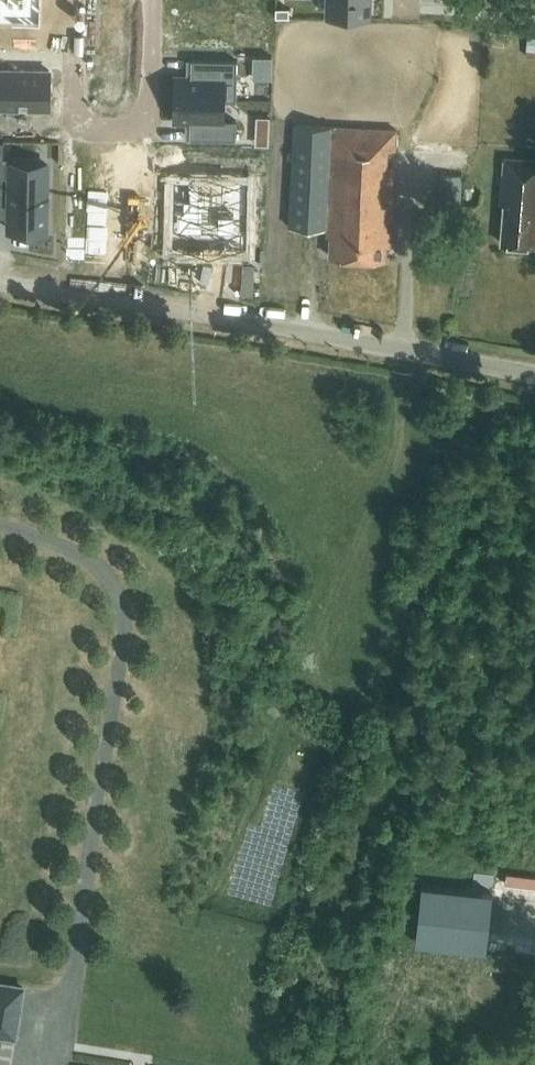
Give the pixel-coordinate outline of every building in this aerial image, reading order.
[(42,0),(0,0),(0,25),(41,26),(42,24),(42,0)] [(323,9),(370,10),(370,0),(324,0),(323,9)] [(276,8),(276,16),(289,17),(289,8),(276,8)] [(254,55),(254,72),(272,72),(273,56),(254,55)] [(174,75),(173,98),(223,99),(223,78),(236,78),(237,59),(185,58),(185,75),(174,75)] [(49,69),(0,68),(0,106),(49,107),(49,69)] [(223,99),(173,98),(173,121),(184,121),(184,138),(235,139),(236,120),(222,119),(223,99)] [(394,147),(395,127),(292,122),(287,224),(325,226),(325,235),(329,235),(328,253),(383,256),(384,243),(388,243),(393,163),(384,163),(385,147),(394,147)] [(270,130),(256,129),(256,143),(269,144),(270,130)] [(503,156),(499,201),(504,201),(500,241),(533,243),(534,222),(534,158),(503,156)] [(10,162),(9,227),(46,228),(47,162),(10,162)] [(184,252),(250,253),(250,174),(173,173),(170,248),(184,247),(184,252)] [(442,216),(462,217),(463,177),(443,176),(442,216)] [(491,891),(421,884),(415,942),(485,950),(491,891)] [(4,1033),(3,1037),(11,1038),(19,989),(0,986),(0,1032),(4,1033)]
